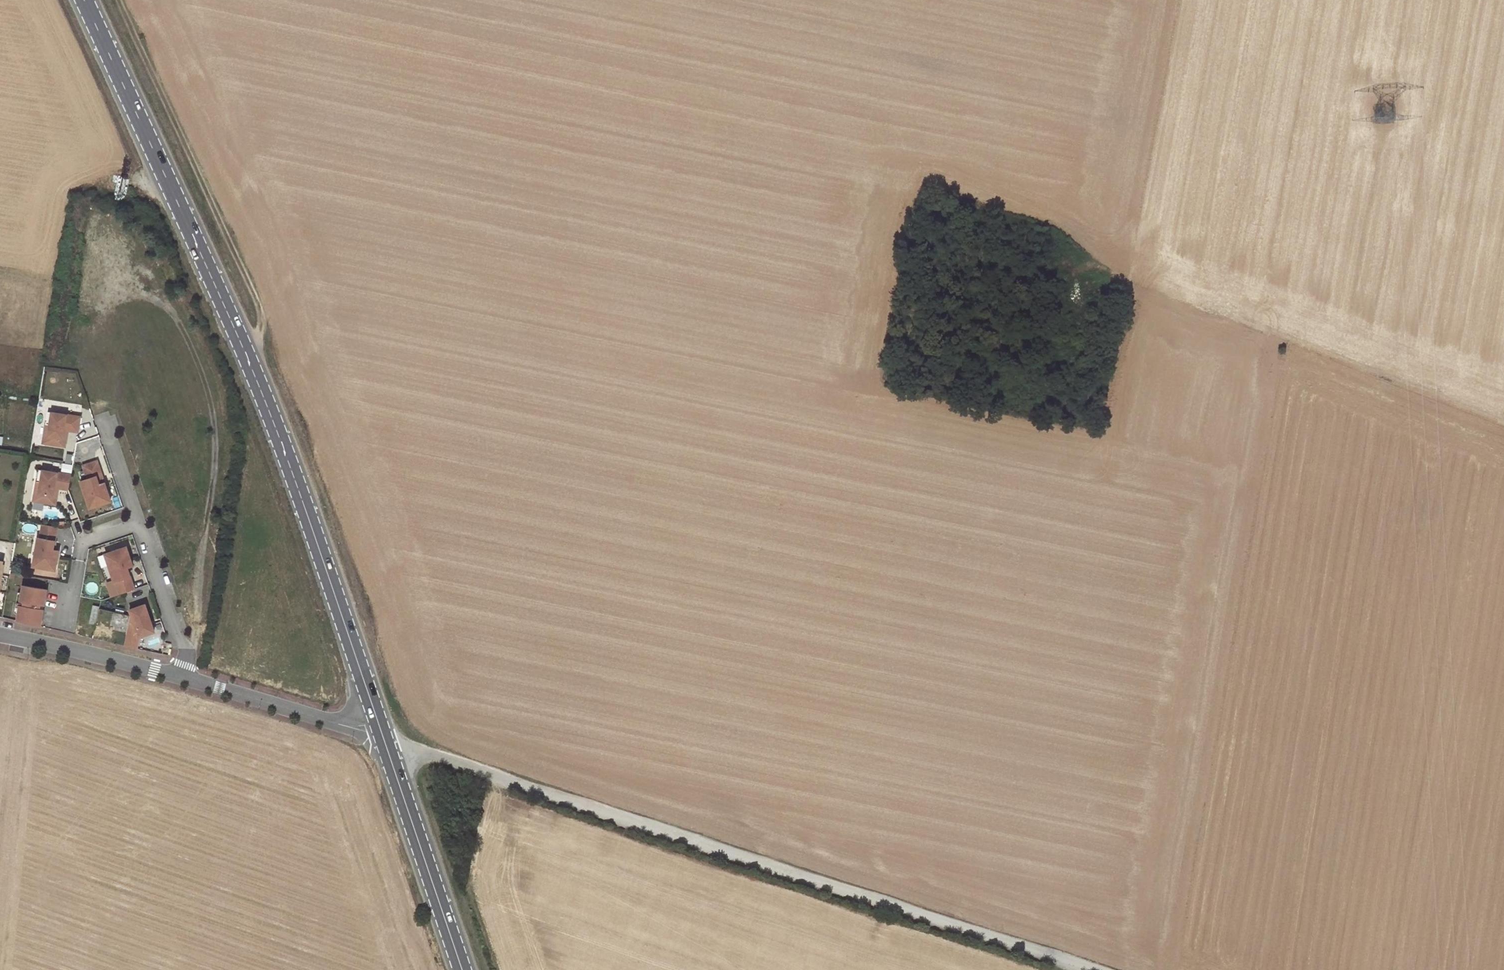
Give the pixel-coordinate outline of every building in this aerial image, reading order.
[(64,446),(66,433),(63,432),(63,428),(67,429),(77,431),(80,416),(51,411),(49,423),(45,422),(42,442),(64,446)] [(98,461),(84,466),(88,479),(81,481),(86,497),(94,495),(97,506),(111,501),(105,483),(100,485),(97,476),(102,474),(98,461)] [(69,489),(71,474),(43,469),(41,481),(37,480),(33,500),(56,504),(58,491),(54,490),(55,486),(58,487),(69,489)] [(102,474),(97,476),(100,485),(105,483),(102,474)] [(90,508),(97,506),(94,495),(86,497),(90,508)] [(57,526),(42,523),(39,537),(37,537),(34,554),(39,554),(37,566),(54,569),(57,550),(52,549),(53,540),(54,540),(57,526)] [(120,594),(134,589),(127,567),(132,565),(126,547),(110,552),(114,563),(109,565),(114,581),(116,581),(120,594)] [(110,552),(105,554),(109,565),(114,563),(110,552)] [(19,607),(16,621),(40,626),(43,609),(39,609),(39,604),(44,605),(46,589),(23,585),(20,601),(24,601),(23,607),(19,607)] [(95,625),(100,606),(93,605),(89,623),(95,625)] [(145,605),(130,610),(131,615),(131,616),(124,646),(137,649),(139,637),(154,632),(145,605)]
